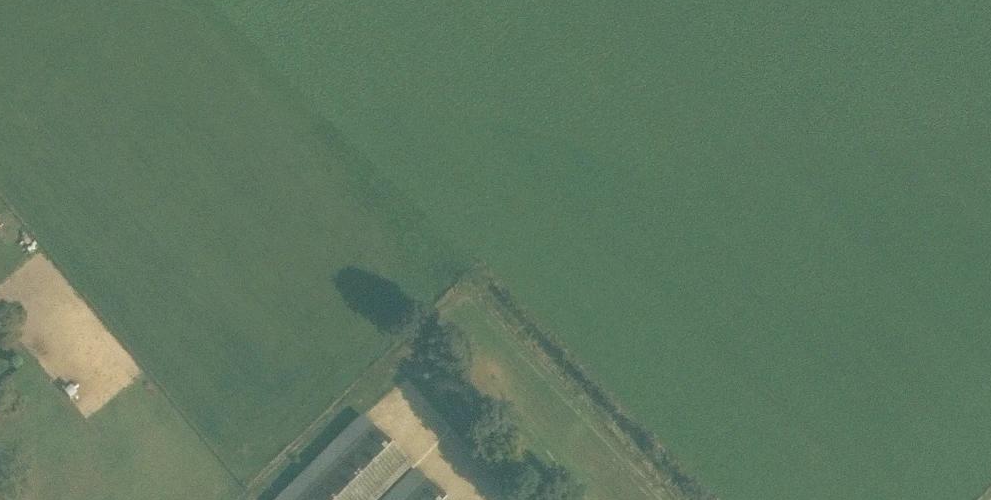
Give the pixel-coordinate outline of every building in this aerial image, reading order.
[(412,468),(373,429),(303,499),(380,499),(412,468)] [(427,483),(410,499),(444,499),(427,483)]
